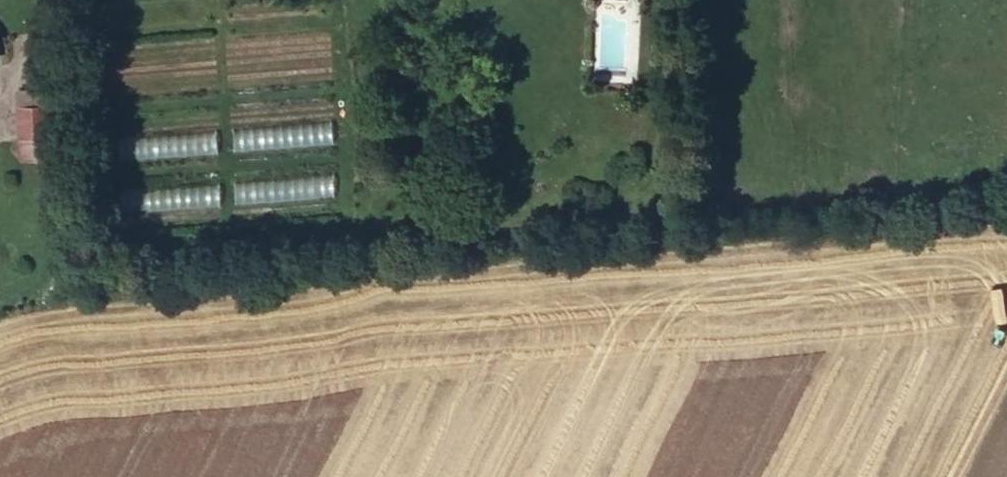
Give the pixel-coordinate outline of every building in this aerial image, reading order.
[(39,155),(38,73),(15,74),(16,155),(39,155)]
